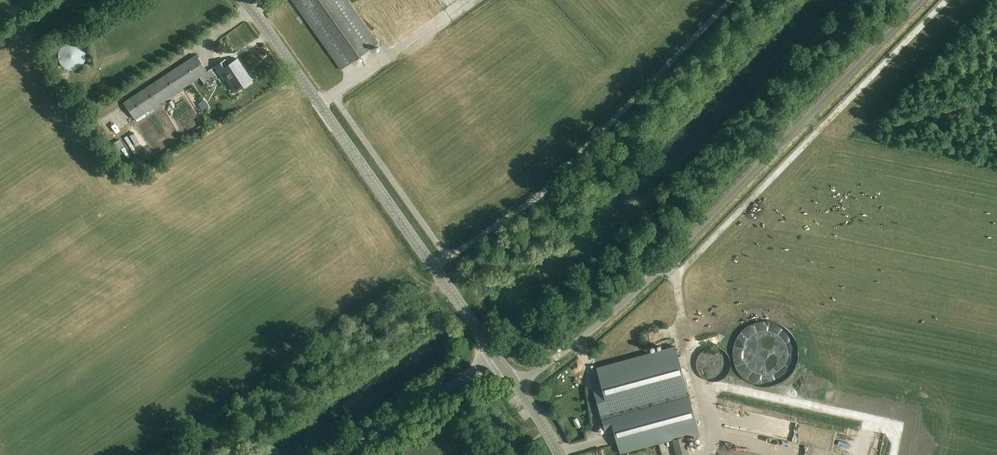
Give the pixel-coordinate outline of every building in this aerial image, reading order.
[(378,43),(348,0),(291,0),(340,70),(378,43)] [(288,6),(278,11),(281,19),(291,13),(288,6)] [(72,70),(73,70),(75,70),(76,69),(78,69),(79,68),(80,67),(81,66),(82,65),(83,64),(84,63),(85,62),(85,60),(86,59),(86,57),(86,56),(86,54),(86,53),(85,52),(85,50),(84,49),(83,48),(82,47),(81,46),(80,45),(79,44),(78,43),(76,43),(75,42),(73,42),(72,42),(71,42),(69,42),(68,43),(66,43),(65,44),(64,45),(63,46),(62,47),(61,48),(60,49),(59,50),(59,52),(58,53),(58,54),(58,56),(58,57),(58,59),(59,60),(59,62),(60,63),(61,64),(62,65),(63,66),(64,67),(65,68),(66,69),(68,69),(69,70),(71,70),(72,70)] [(206,72),(195,55),(123,103),(134,120),(200,77),(204,83),(215,76),(211,69),(206,72)] [(253,80),(240,59),(230,65),(227,60),(217,66),(226,80),(231,77),(239,90),(253,80)] [(198,112),(207,106),(202,97),(193,103),(198,112)] [(600,415),(605,435),(614,433),(620,454),(672,441),(676,454),(689,454),(685,437),(699,433),(675,346),(596,367),(602,386),(592,389),(600,415)] [(740,427),(794,439),(798,421),(743,410),(740,427)]
